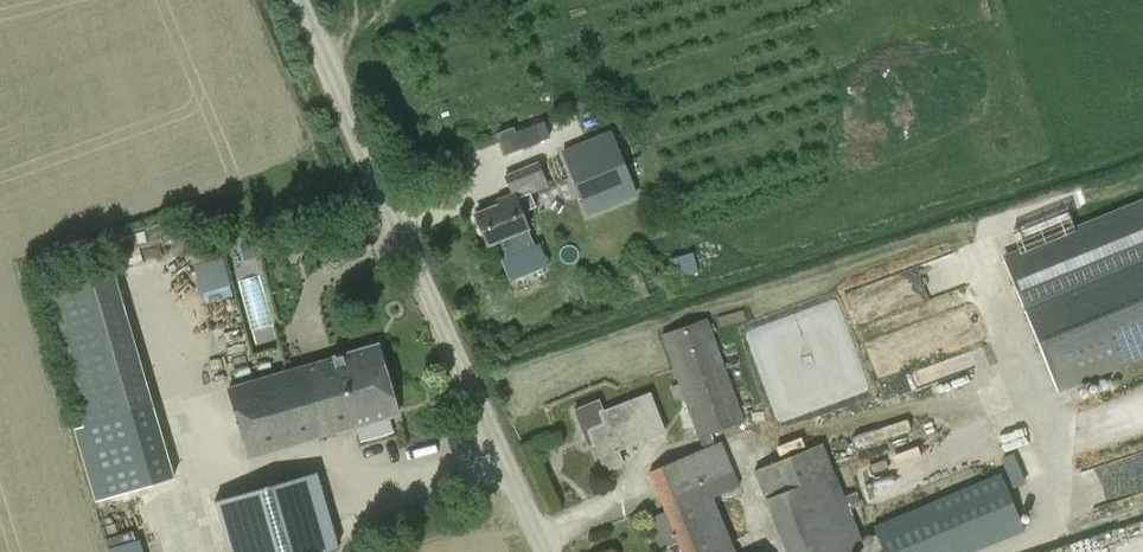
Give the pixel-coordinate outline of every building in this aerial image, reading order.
[(544,121),(516,132),(500,138),(506,152),(550,135),(544,121)] [(611,132),(563,151),(588,213),(636,194),(611,132)] [(502,178),(509,195),(498,200),(499,203),(476,214),(489,244),(528,227),(522,214),(535,208),(530,195),(549,187),(538,162),(502,178)] [(1057,389),(1142,354),(1142,202),(1004,258),(1057,389)] [(84,425),(153,405),(112,268),(44,288),(84,425)] [(250,328),(272,325),(264,270),(242,273),(250,328)] [(710,432),(744,420),(706,318),(662,334),(680,383),(672,386),(676,398),(684,395),(703,448),(714,443),(710,432)] [(229,387),(249,457),(397,413),(377,344),(229,387)] [(664,431),(649,393),(602,411),(598,400),(574,409),(588,445),(594,443),(605,470),(623,463),(617,449),(664,431)] [(858,445),(902,431),(898,421),(855,435),(858,445)] [(721,441),(714,443),(703,448),(649,471),(666,510),(648,518),(661,548),(678,541),(683,551),(735,551),(712,497),(739,486),(721,441)] [(102,499),(132,490),(118,442),(87,451),(102,499)] [(788,551),(849,551),(864,546),(822,442),(755,470),(788,551)] [(1006,455),(994,461),(1007,489),(1019,484),(1006,455)] [(215,499),(230,551),(326,551),(338,549),(316,470),(215,499)] [(933,501),(875,525),(886,551),(954,551),(933,501)] [(111,512),(117,545),(143,540),(137,507),(111,512)]
